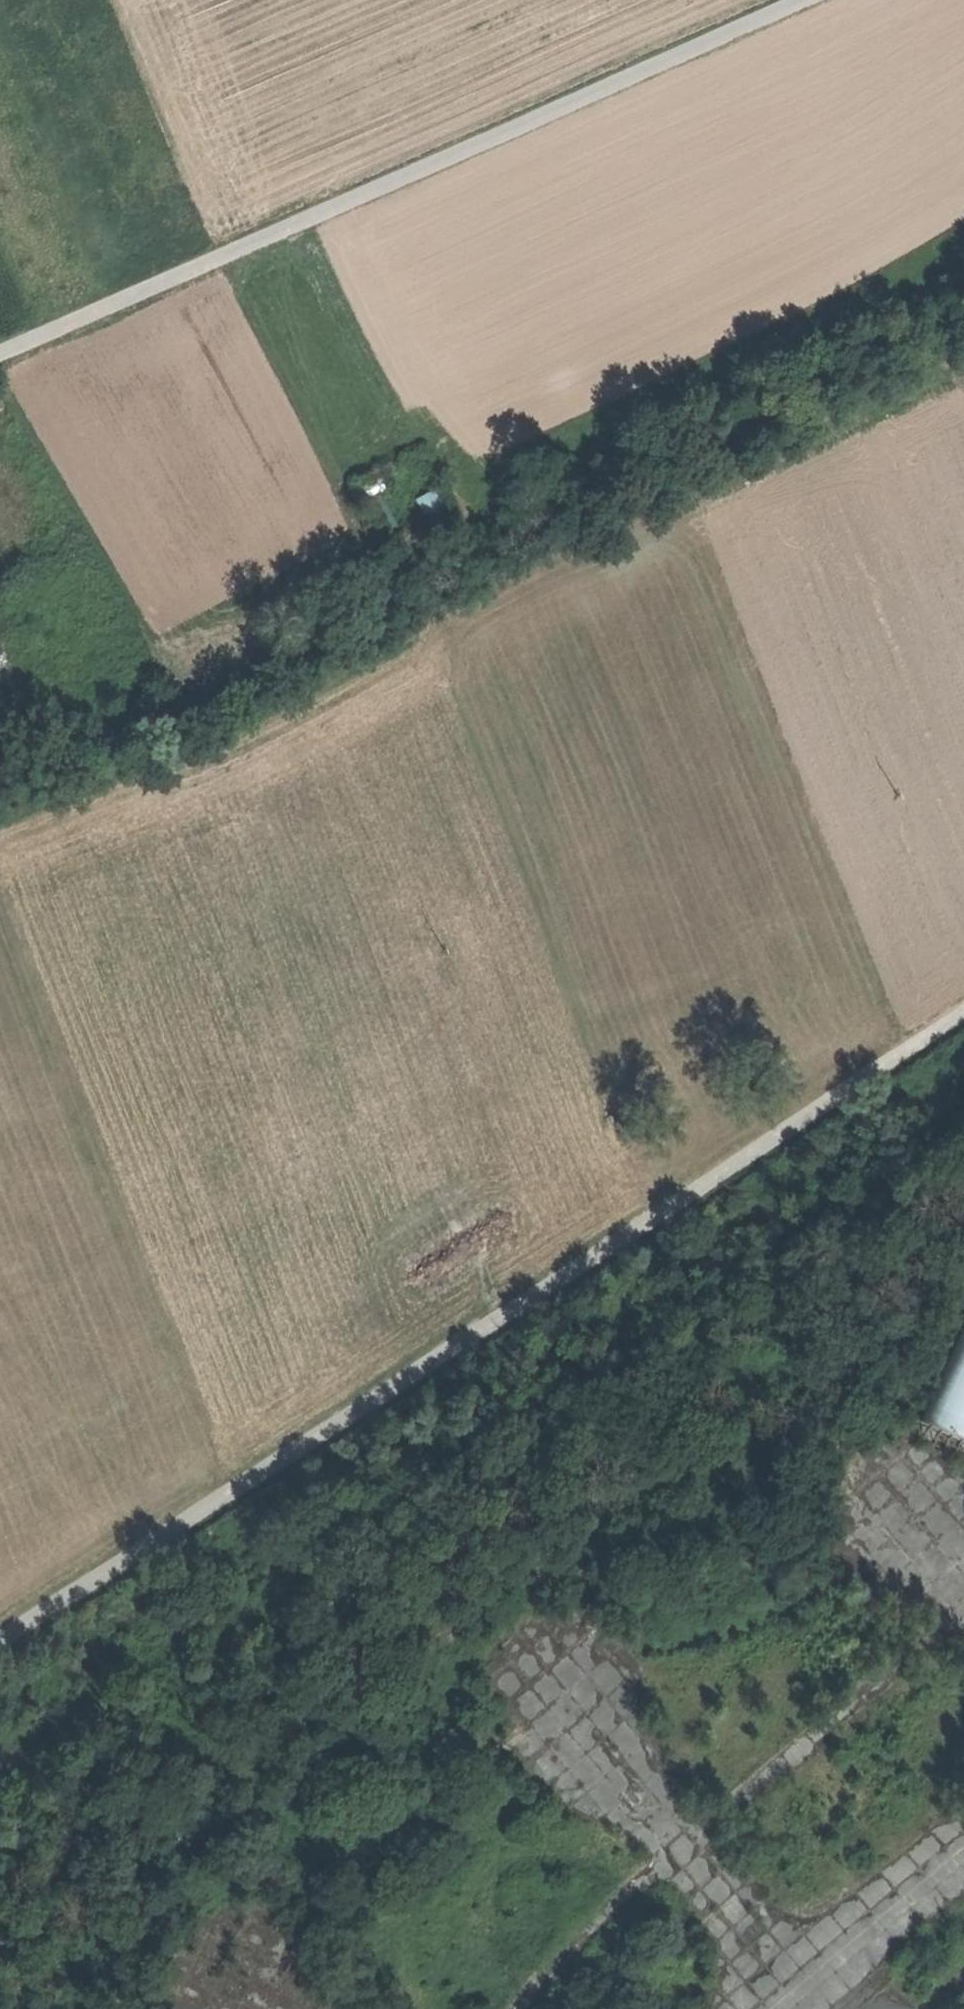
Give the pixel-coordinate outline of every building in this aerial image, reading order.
[(921,1419),(963,1440),(963,1328),(921,1419)]
